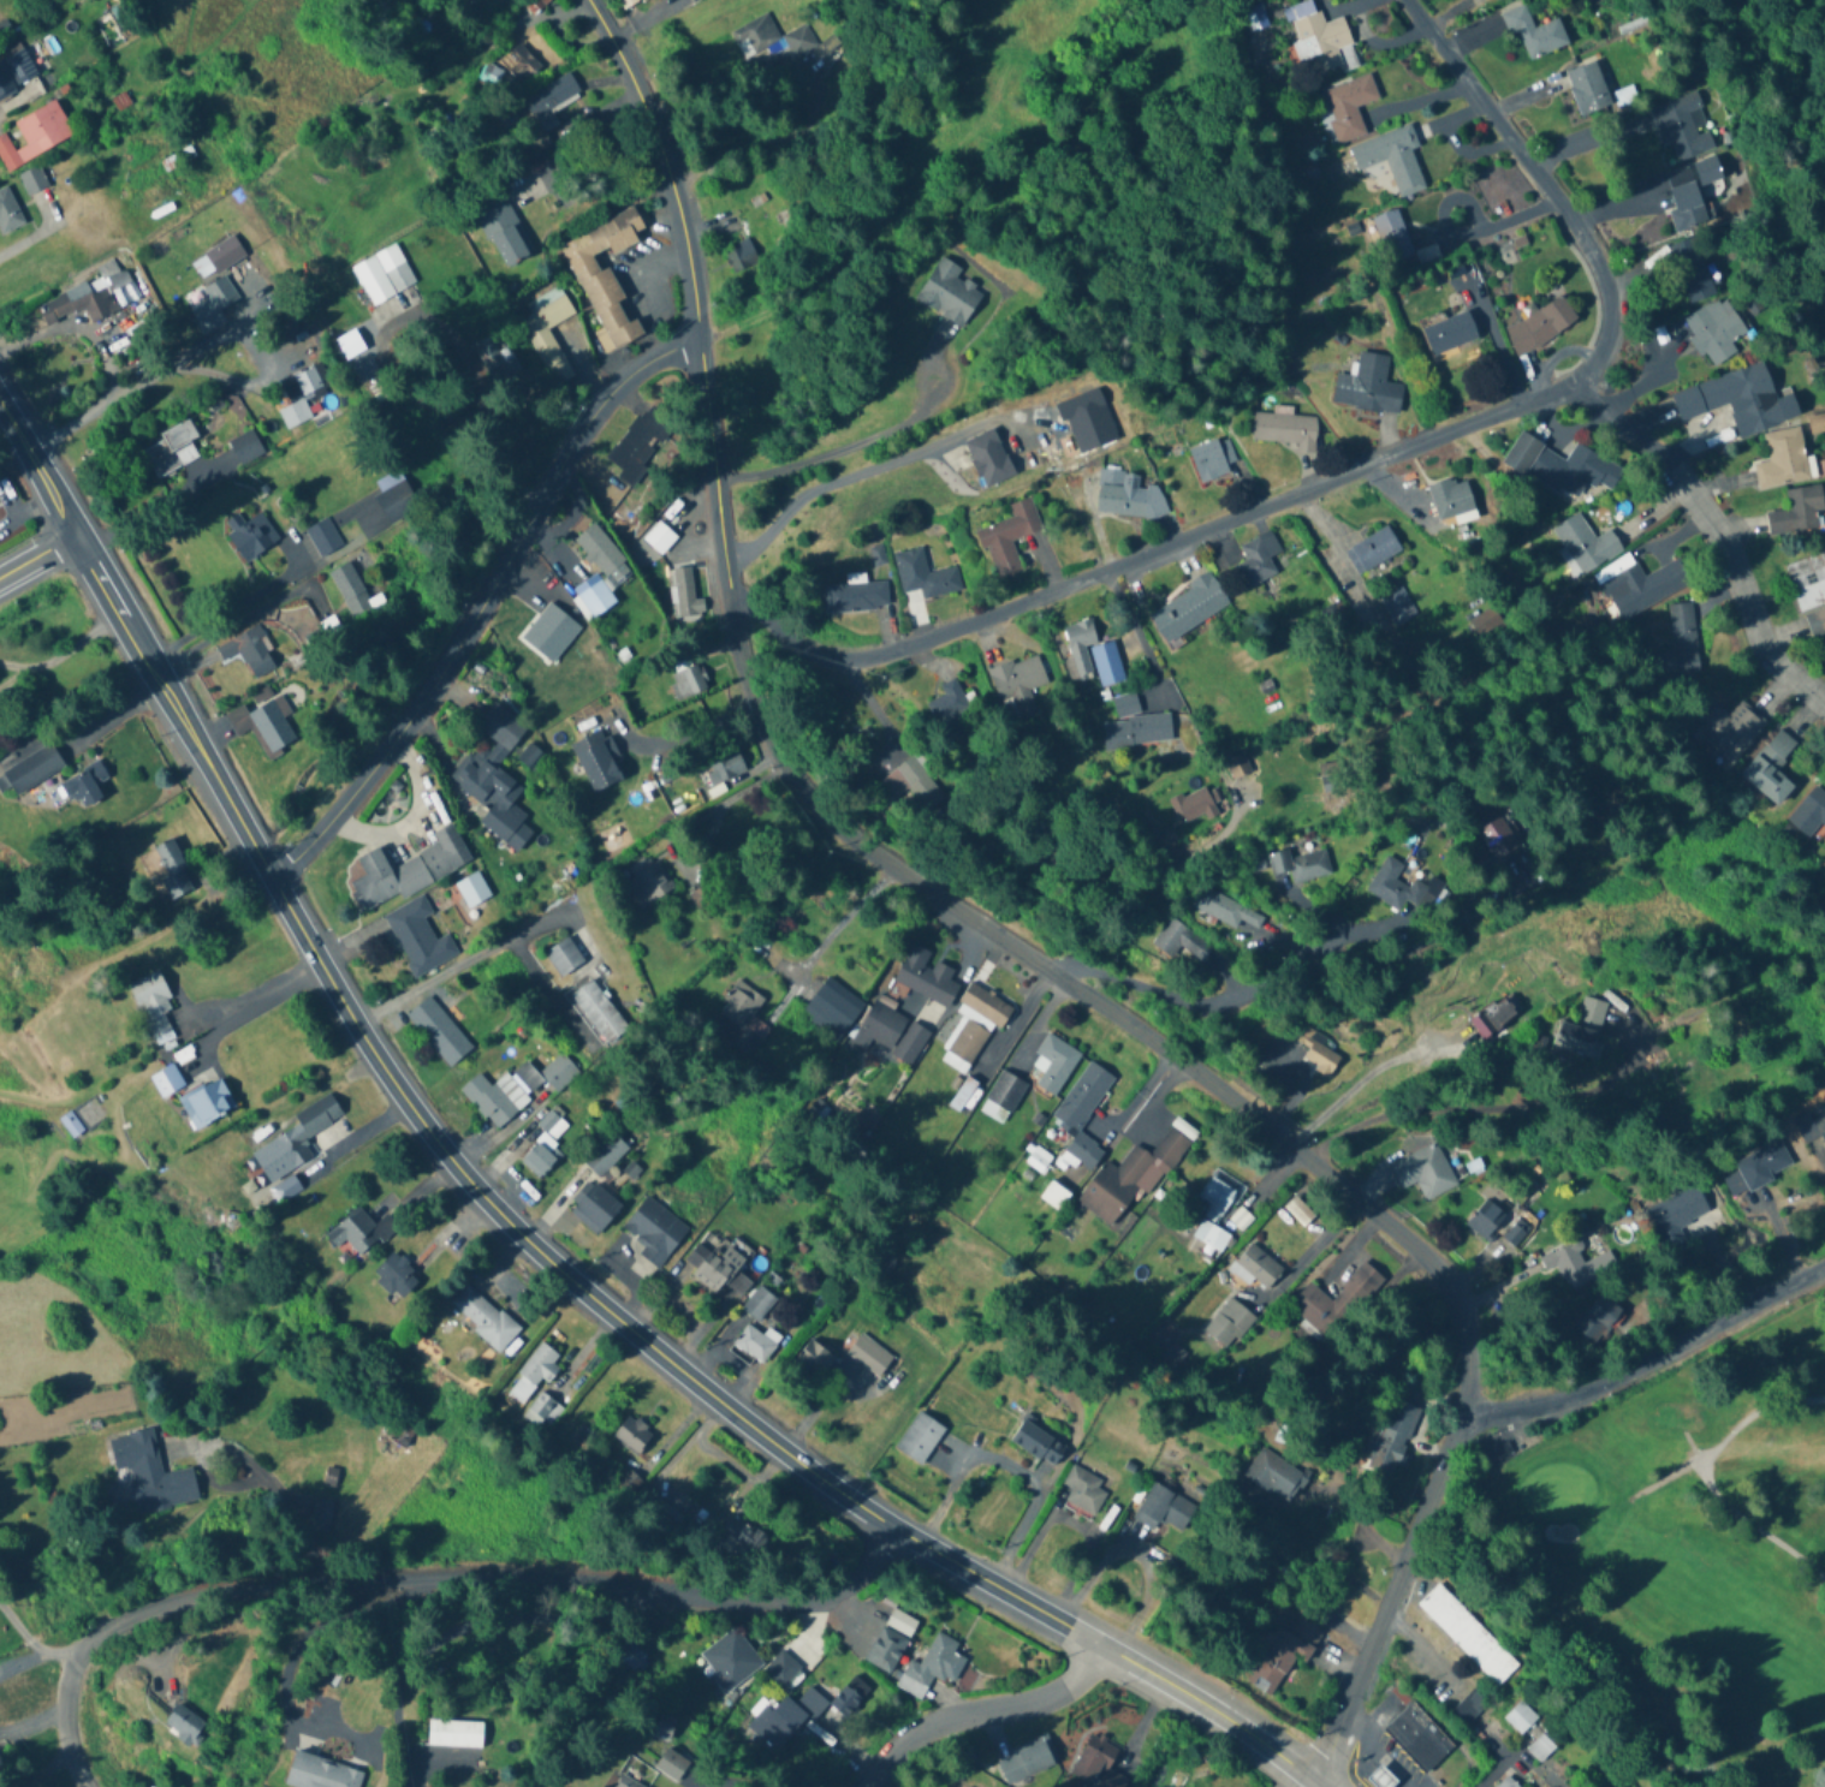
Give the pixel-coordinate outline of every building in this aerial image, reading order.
[(1343,17),(1322,25),(1313,0),(1311,0),(1283,10),(1302,62),(1318,56),(1323,73),(1343,66),(1338,51),(1353,45),(1343,17)] [(1559,19),(1533,28),(1525,6),(1501,14),(1507,32),(1518,28),(1529,59),(1568,44),(1559,19)] [(730,33),(747,63),(782,43),(765,14),(730,33)] [(791,58),(815,49),(806,26),(782,35),(791,58)] [(540,70),(518,42),(499,58),(520,86),(540,70)] [(24,49),(0,62),(0,97),(39,76),(24,49)] [(1565,72),(1581,116),(1612,104),(1596,61),(1565,72)] [(521,101),(533,120),(580,92),(568,73),(521,101)] [(1378,99),(1370,75),(1321,91),(1339,144),(1366,135),(1356,107),(1378,99)] [(1715,148),(1710,130),(1697,134),(1690,112),(1702,108),(1697,91),(1649,107),(1661,144),(1671,141),(1678,161),(1715,148)] [(74,138),(56,101),(14,121),(25,144),(13,150),(5,133),(0,135),(0,160),(5,171),(74,138)] [(1387,161),(1399,197),(1424,189),(1412,150),(1418,148),(1411,126),(1350,145),(1358,170),(1387,161)] [(1724,178),(1716,155),(1694,163),(1702,185),(1724,178)] [(53,180),(45,163),(18,175),(26,193),(53,180)] [(1676,232),(1709,222),(1691,165),(1666,173),(1677,209),(1670,212),(1676,232)] [(6,185),(0,188),(0,236),(25,224),(6,185)] [(502,196),(475,207),(502,267),(528,256),(502,196)] [(560,244),(602,330),(594,334),(605,355),(643,336),(635,319),(628,322),(618,303),(624,300),(608,266),(601,270),(594,256),(609,249),(612,255),(639,241),(635,233),(644,229),(634,207),(560,244)] [(1371,218),(1390,264),(1414,254),(1396,208),(1371,218)] [(205,253),(218,273),(244,255),(232,236),(205,253)] [(1689,304),(1717,294),(1695,236),(1667,246),(1689,304)] [(758,261),(747,239),(722,251),(733,274),(758,261)] [(350,268),(372,306),(415,283),(394,244),(350,268)] [(962,328),(983,292),(956,276),(961,268),(940,256),(915,300),(962,328)] [(84,308),(91,323),(116,312),(98,274),(38,302),(48,325),(84,308)] [(208,299),(187,314),(202,335),(224,319),(219,311),(239,298),(223,275),(202,290),(208,299)] [(553,388),(574,378),(548,328),(574,315),(560,288),(514,312),(553,388)] [(1503,332),(1520,358),(1579,321),(1562,294),(1503,332)] [(1680,322),(1702,358),(1705,355),(1713,368),(1736,354),(1730,342),(1746,332),(1724,295),(1680,322)] [(1468,311),(1422,329),(1434,357),(1479,338),(1468,311)] [(483,372),(510,370),(507,337),(480,339),(483,372)] [(1398,414),(1401,386),(1384,383),(1387,356),(1356,353),(1354,377),(1335,375),(1331,406),(1398,414)] [(1739,439),(1784,425),(1766,363),(1671,392),(1680,420),(1729,406),(1739,439)] [(287,430),(312,418),(303,398),(331,385),(321,364),(280,383),(290,405),(277,411),(287,430)] [(607,462),(621,471),(616,478),(632,489),(675,424),(647,404),(607,462)] [(1315,417),(1253,415),(1252,444),(1297,445),(1296,453),(1315,453),(1315,417)] [(1824,430),(1824,417),(1811,419),(1812,431),(1824,430)] [(156,478),(198,458),(190,441),(197,437),(190,422),(140,445),(156,478)] [(1753,465),(1757,491),(1813,481),(1803,428),(1763,435),(1768,463),(1753,465)] [(984,489),(1014,475),(994,430),(964,443),(984,489)] [(1574,502),(1588,479),(1611,492),(1624,471),(1576,443),(1567,459),(1520,433),(1504,462),(1574,502)] [(1235,473),(1224,438),(1188,451),(1199,485),(1235,473)] [(1098,470),(1096,515),(1163,518),(1165,488),(1138,487),(1139,472),(1098,470)] [(1429,487),(1438,522),(1474,513),(1465,477),(1429,487)] [(419,511),(406,480),(373,493),(385,524),(419,511)] [(1770,536),(1821,529),(1819,511),(1824,510),(1824,503),(1823,486),(1787,491),(1789,510),(1767,513),(1770,536)] [(1011,541),(1040,532),(1030,499),(1007,506),(1011,520),(981,529),(996,576),(1020,568),(1011,541)] [(643,524),(628,510),(611,526),(626,542),(643,524)] [(239,513),(223,522),(244,560),(278,541),(262,511),(243,521),(239,513)] [(1580,576),(1623,550),(1611,530),(1594,539),(1579,513),(1552,529),(1580,576)] [(305,529),(323,562),(345,549),(327,517),(305,529)] [(632,572),(595,524),(575,539),(613,587),(632,572)] [(1344,551),(1357,575),(1400,551),(1387,526),(1344,551)] [(1269,558),(1281,553),(1270,531),(1239,546),(1246,561),(1237,565),(1248,587),(1277,573),(1269,558)] [(961,591),(955,567),(927,573),(921,548),(893,555),(902,594),(920,590),(922,600),(961,591)] [(1784,567),(1800,613),(1824,604),(1824,552),(1784,567)] [(1679,559),(1641,577),(1631,556),(1597,572),(1620,621),(1692,586),(1679,559)] [(329,572),(356,621),(376,609),(350,561),(329,572)] [(1231,606),(1211,573),(1146,612),(1166,645),(1231,606)] [(672,579),(681,623),(699,619),(690,576),(672,579)] [(575,595),(590,620),(616,604),(601,579),(575,595)] [(823,586),(826,615),(888,609),(886,580),(823,586)] [(1394,626),(1415,615),(1401,587),(1380,598),(1394,626)] [(576,632),(566,623),(573,616),(559,603),(532,632),(555,654),(576,632)] [(1505,631),(1497,608),(1468,618),(1475,641),(1505,631)] [(1824,634),(1824,609),(1807,612),(1811,636),(1824,634)] [(1098,688),(1124,681),(1114,641),(1097,645),(1090,619),(1063,626),(1077,680),(1095,675),(1098,688)] [(1694,623),(1659,628),(1665,676),(1700,671),(1694,623)] [(253,678),(278,666),(257,625),(215,646),(222,660),(239,651),(253,678)] [(1046,683),(1036,654),(988,671),(1000,703),(1012,698),(1020,719),(1036,713),(1028,690),(1046,683)] [(675,700),(708,691),(701,666),(668,675),(675,700)] [(962,721),(958,713),(968,708),(954,678),(939,685),(944,696),(927,703),(940,731),(962,721)] [(236,737),(252,729),(267,758),(296,743),(284,718),(291,714),(280,693),(272,696),(268,687),(252,696),(257,707),(248,711),(244,704),(224,714),(236,737)] [(1102,724),(1105,748),(1172,742),(1169,713),(1137,716),(1135,694),(1114,696),(1117,722),(1102,724)] [(1729,768),(1768,723),(1742,700),(1728,716),(1716,705),(1691,735),(1729,768)] [(527,730),(497,703),(476,727),(496,744),(488,753),(480,746),(451,780),(488,812),(480,822),(516,854),(533,834),(520,823),(526,817),(511,804),(523,790),(496,766),(527,730)] [(1798,745),(1780,729),(1741,774),(1779,807),(1796,787),(1777,770),(1798,745)] [(626,779),(604,730),(572,744),(594,793),(626,779)] [(64,765),(51,742),(0,774),(0,790),(1,792),(11,786),(16,795),(64,765)] [(879,781),(895,803),(908,793),(924,814),(946,798),(914,755),(879,781)] [(1234,779),(1249,771),(1242,756),(1227,764),(1234,779)] [(96,785),(108,778),(99,761),(63,781),(80,811),(104,798),(96,785)] [(1816,785),(1787,820),(1809,839),(1822,824),(1824,826),(1824,792),(1816,785)] [(1212,821),(1212,794),(1176,794),(1176,821),(1212,821)] [(1476,832),(1499,866),(1523,850),(1500,816),(1476,832)] [(472,862),(452,824),(433,834),(438,845),(390,870),(378,848),(357,859),(366,875),(348,885),(365,917),(472,862)] [(149,851),(175,899),(196,887),(170,840),(149,851)] [(1325,850),(1291,859),(1289,850),(1267,855),(1273,877),(1289,873),(1293,885),(1331,875),(1325,850)] [(1366,893),(1400,910),(1405,901),(1418,908),(1425,894),(1438,901),(1447,885),(1432,877),(1427,886),(1413,879),(1409,887),(1396,880),(1403,865),(1385,855),(1366,893)] [(619,878),(643,911),(673,888),(649,856),(619,878)] [(454,885),(468,909),(490,897),(477,873),(454,885)] [(1202,889),(1193,909),(1281,951),(1291,930),(1202,889)] [(382,917),(414,978),(458,955),(447,934),(434,940),(423,918),(431,914),(422,896),(382,917)] [(1201,945),(1175,918),(1151,940),(1171,961),(1181,951),(1188,958),(1201,945)] [(584,963),(568,938),(544,953),(559,978),(584,963)] [(894,985),(950,1006),(958,986),(948,983),(953,969),(930,960),(932,953),(909,944),(894,985)] [(129,983),(151,1038),(170,1030),(162,1011),(173,1007),(158,971),(129,983)] [(800,1016),(838,1043),(865,1005),(827,978),(800,1016)] [(630,1030),(592,980),(571,996),(609,1046),(630,1030)] [(750,1059),(768,1029),(752,1019),(765,999),(736,981),(714,1016),(741,1033),(732,1048),(750,1059)] [(1003,1028),(1013,1005),(967,985),(958,1009),(1003,1028)] [(1518,1013),(1500,995),(1471,1025),(1488,1042),(1518,1013)] [(448,1067),(472,1048),(430,996),(406,1015),(448,1067)] [(1607,1004),(1584,998),(1577,1026),(1561,1022),(1554,1050),(1594,1060),(1607,1004)] [(866,1051),(871,1041),(890,1052),(908,1019),(872,1000),(849,1042),(866,1051)] [(962,1076),(990,1035),(967,1019),(939,1060),(962,1076)] [(1308,1052),(1303,1059),(1327,1078),(1343,1058),(1301,1025),(1290,1038),(1308,1052)] [(1029,1066),(1041,1074),(1032,1088),(1052,1100),(1081,1055),(1049,1035),(1029,1066)] [(579,1072),(560,1053),(538,1074),(525,1060),(512,1073),(531,1093),(544,1080),(557,1093),(579,1072)] [(1114,1078),(1088,1061),(1052,1119),(1076,1134),(1064,1153),(1092,1170),(1105,1150),(1078,1134),(1114,1078)] [(150,1076),(161,1098),(185,1086),(173,1064),(150,1076)] [(978,1112),(1003,1126),(1027,1085),(1002,1071),(978,1112)] [(459,1090),(495,1131),(529,1101),(505,1073),(490,1086),(479,1073),(459,1090)] [(178,1100),(194,1130),(236,1108),(221,1078),(178,1100)] [(948,1106),(958,1113),(978,1085),(967,1078),(948,1106)] [(343,1116),(330,1093),(293,1114),(299,1125),(251,1151),(268,1183),(314,1158),(303,1138),(343,1116)] [(544,1132),(520,1162),(541,1179),(557,1159),(547,1151),(570,1124),(552,1109),(537,1126),(544,1132)] [(1824,1142),(1824,1115),(1815,1120),(1824,1142)] [(1077,1203),(1112,1227),(1154,1167),(1168,1176),(1197,1133),(1176,1118),(1150,1156),(1134,1145),(1117,1169),(1105,1161),(1077,1203)] [(582,1162),(599,1179),(629,1150),(612,1132),(582,1162)] [(1794,1167),(1778,1138),(1733,1163),(1749,1191),(1794,1167)] [(1416,1183),(1425,1202),(1457,1186),(1436,1143),(1390,1165),(1402,1190),(1416,1183)] [(1219,1228),(1240,1184),(1213,1170),(1199,1200),(1209,1204),(1192,1239),(1221,1253),(1231,1234),(1219,1228)] [(276,1185),(283,1199),(300,1189),(293,1176),(276,1185)] [(1056,1212),(1069,1197),(1053,1183),(1040,1198),(1056,1212)] [(622,1209),(594,1184),(569,1213),(597,1237),(622,1209)] [(1698,1186),(1647,1207),(1659,1235),(1709,1213),(1698,1186)] [(636,1238),(630,1247),(659,1268),(688,1228),(645,1197),(623,1228),(636,1238)] [(1495,1232),(1501,1237),(1514,1223),(1488,1199),(1465,1224),(1485,1243),(1495,1232)] [(351,1263),(397,1228),(387,1215),(373,1226),(360,1208),(327,1233),(351,1263)] [(745,1261),(728,1247),(720,1257),(701,1241),(682,1265),(719,1294),(726,1285),(740,1296),(751,1283),(737,1271),(745,1261)] [(1609,1250),(1586,1261),(1576,1241),(1540,1258),(1546,1272),(1556,1267),(1568,1293),(1618,1270),(1609,1250)] [(1283,1273),(1253,1243),(1228,1268),(1247,1287),(1252,1282),(1263,1293),(1283,1273)] [(385,1298),(415,1290),(405,1254),(375,1262),(385,1298)] [(1309,1283),(1288,1309),(1331,1343),(1383,1278),(1361,1261),(1330,1300),(1309,1283)] [(500,1352),(520,1329),(467,1283),(447,1306),(500,1352)] [(777,1300),(760,1286),(740,1308),(756,1323),(777,1300)] [(1572,1327),(1591,1345),(1622,1313),(1602,1294),(1572,1327)] [(1255,1317),(1226,1300),(1211,1325),(1240,1342),(1255,1317)] [(782,1339),(768,1327),(761,1335),(749,1324),(734,1341),(759,1364),(782,1339)] [(894,1359),(861,1333),(846,1353),(878,1379),(894,1359)] [(795,1363),(823,1379),(836,1356),(808,1340),(795,1363)] [(563,1363),(545,1343),(516,1369),(534,1389),(563,1363)] [(523,1416),(545,1433),(563,1409),(541,1392),(523,1416)] [(1420,1410),(1392,1399),(1369,1457),(1397,1468),(1420,1410)] [(945,1430),(919,1412),(894,1449),(920,1467),(945,1430)] [(637,1456),(654,1434),(630,1414),(612,1436),(637,1456)] [(1009,1440),(1051,1470),(1066,1449),(1024,1419),(1009,1440)] [(403,1440),(407,1427),(399,1424),(397,1431),(399,1432),(397,1438),(403,1440)] [(193,1467),(161,1473),(154,1430),(110,1437),(115,1470),(128,1468),(136,1513),(198,1502),(193,1467)] [(1264,1448),(1245,1476),(1289,1507),(1308,1479),(1264,1448)] [(1101,1482),(1074,1465),(1056,1496),(1094,1519),(1108,1495),(1097,1488),(1101,1482)] [(1136,1516),(1179,1539),(1196,1507),(1153,1484),(1136,1516)] [(328,1534),(332,1500),(315,1498),(310,1531),(328,1534)] [(761,1564),(774,1541),(731,1517),(718,1540),(761,1564)] [(1446,1597),(1434,1612),(1443,1619),(1436,1630),(1481,1664),(1500,1639),(1446,1597)] [(1297,1658),(1306,1663),(1324,1634),(1291,1614),(1248,1684),(1272,1698),(1297,1658)] [(908,1641),(881,1628),(863,1663),(890,1676),(908,1641)] [(725,1694),(763,1667),(736,1629),(698,1655),(725,1694)] [(932,1678),(946,1685),(959,1659),(953,1656),(959,1645),(936,1633),(919,1667),(909,1661),(895,1688),(921,1701),(932,1678)] [(782,1692),(803,1673),(783,1652),(763,1671),(782,1692)] [(872,1693),(855,1677),(828,1704),(810,1687),(795,1702),(815,1722),(830,1706),(845,1721),(872,1693)] [(775,1753),(808,1718),(785,1696),(777,1705),(769,1697),(743,1723),(775,1753)] [(1425,1776),(1379,1732),(1409,1700),(1455,1744),(1425,1776)] [(1504,1717),(1520,1735),(1537,1719),(1520,1702),(1504,1717)] [(189,1746),(207,1728),(183,1704),(165,1721),(189,1746)] [(428,1746),(482,1749),(483,1723),(429,1720),(428,1746)] [(1556,1748),(1543,1734),(1526,1749),(1539,1764),(1556,1748)] [(1127,1780),(1109,1771),(1119,1751),(1091,1737),(1065,1786),(1123,1786),(1127,1780)] [(1007,1785),(1057,1767),(1046,1738),(996,1756),(1007,1785)] [(659,1767),(678,1779),(688,1763),(668,1751),(659,1767)] [(295,1754),(287,1786),(360,1786),(364,1769),(295,1754)] [(1398,1782),(1394,1786),(1376,1786),(1367,1779),(1380,1765),(1398,1782)] [(623,1776),(617,1786),(643,1786),(623,1776)]
